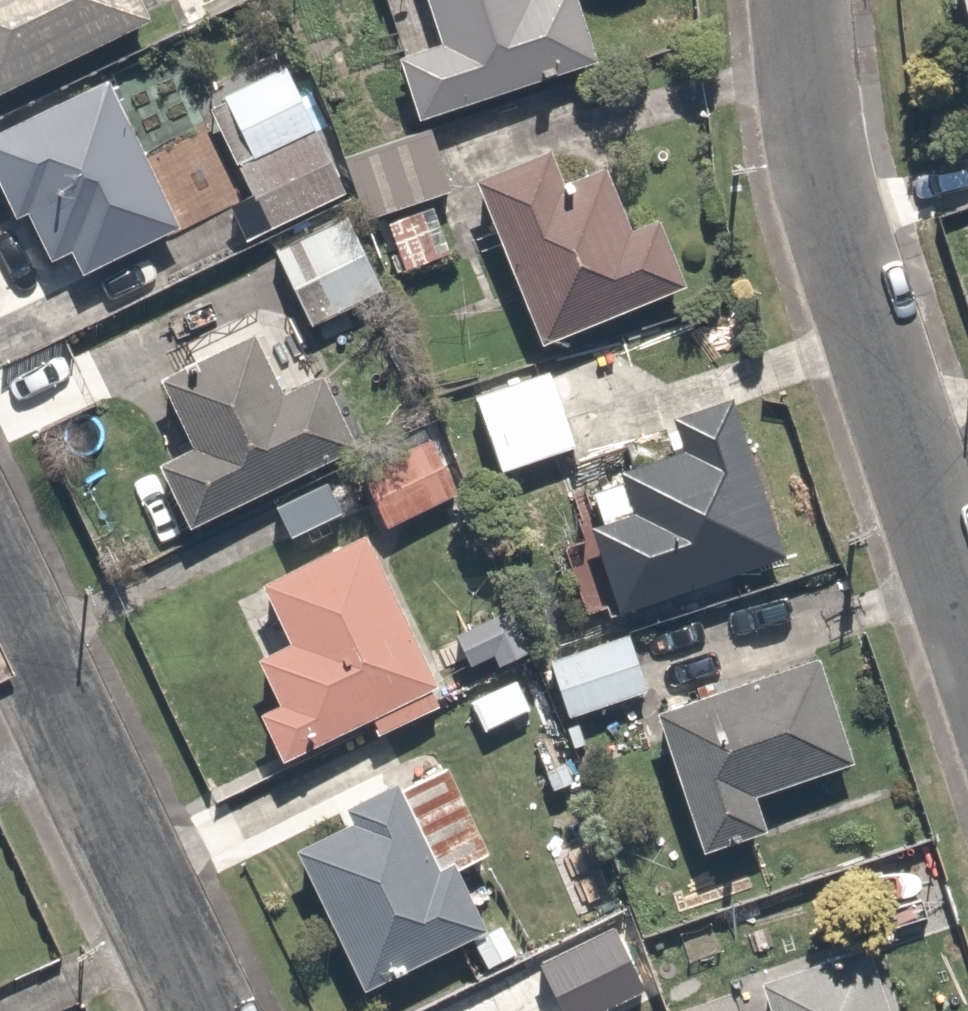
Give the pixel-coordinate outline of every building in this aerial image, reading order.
[(149,20),(139,0),(0,0),(0,92),(149,20)] [(574,0),(422,0),(436,45),(394,57),(415,120),(594,62),(574,0)] [(967,61),(967,60),(967,0),(953,0),(967,61)] [(222,101),(207,108),(233,166),(313,128),(282,66),(220,95),(222,101)] [(104,76),(0,127),(0,196),(11,219),(23,213),(46,261),(68,251),(79,274),(176,225),(104,76)] [(448,190),(426,127),(340,157),(362,220),(448,190)] [(264,232),(346,192),(318,129),(237,167),(251,195),(248,197),(264,232)] [(546,147),(469,180),(536,346),(683,287),(654,218),(625,229),(600,166),(559,182),(546,147)] [(450,253),(432,206),(386,224),(403,270),(450,253)] [(346,216),(271,251),(310,325),(380,291),(346,216)] [(185,527),(352,448),(320,374),(278,394),(249,332),(153,378),(187,447),(152,464),(185,527)] [(546,369),(471,395),(497,472),(573,446),(546,369)] [(582,525),(611,614),(783,557),(728,395),(666,416),(676,448),(611,470),(613,472),(585,482),(598,520),(582,525)] [(384,529),(458,496),(432,436),(357,469),(384,529)] [(427,691),(437,686),(362,531),(254,583),(282,642),(251,657),(273,703),(253,712),(276,762),(368,718),(376,734),(434,706),(427,691)] [(506,608),(451,633),(466,665),(489,655),(495,666),(527,651),(506,608)] [(626,633),(547,659),(567,717),(645,691),(626,633)] [(815,655),(650,711),(696,852),(762,831),(750,796),(852,763),(815,655)] [(344,821),(289,847),(359,992),(484,930),(454,871),(487,854),(444,766),(396,789),(392,783),(340,809),(344,821)] [(865,951),(754,982),(764,1010),(885,1010),(865,951)]
